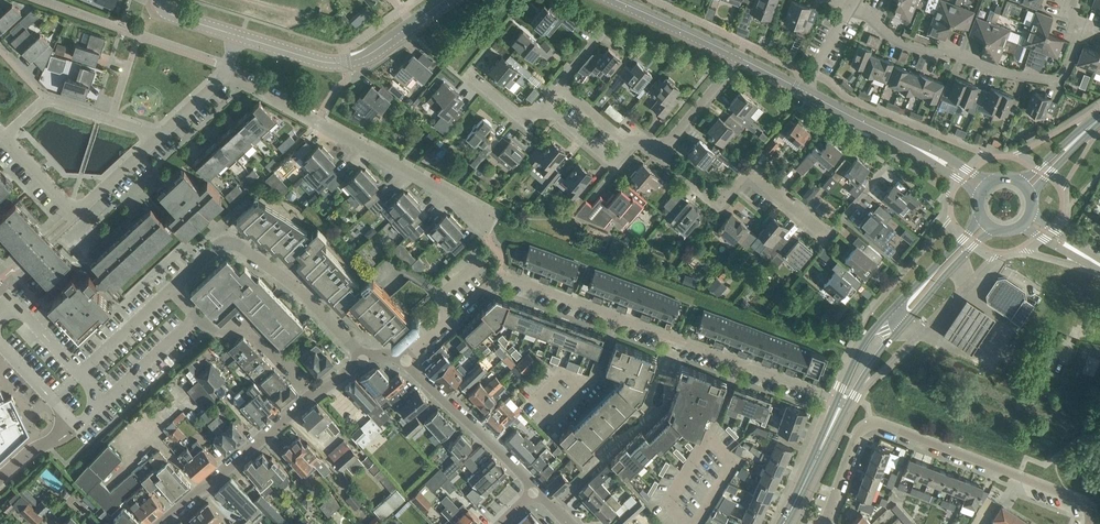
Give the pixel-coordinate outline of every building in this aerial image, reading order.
[(746,5),(740,21),(748,24),(752,12),(770,19),(777,0),(758,0),(757,3),(755,2),(753,8),(746,5)] [(795,33),(805,37),(814,21),(807,18),(811,7),(792,0),(787,13),(790,13),(787,21),(798,26),(795,33)] [(893,14),(910,20),(916,6),(917,3),(909,0),(898,0),(893,14)] [(923,8),(925,9),(935,12),(934,15),(949,21),(951,23),(951,22),(953,22),(952,20),(957,5),(960,6),(962,0),(961,0),(956,0),(955,4),(944,0),(929,0),(927,4),(925,3),(923,8)] [(1002,14),(1008,16),(1014,2),(1009,0),(1007,0),(1002,14)] [(1099,9),(1099,0),(1094,0),(1092,6),(1099,9)] [(545,5),(532,20),(545,31),(554,20),(559,24),(562,20),(572,29),(578,22),(562,8),(556,3),(550,10),(545,5)] [(996,3),(994,11),(999,13),(1002,6),(996,3)] [(4,29),(21,13),(13,4),(5,11),(0,5),(0,25),(4,29)] [(952,20),(953,22),(968,28),(972,18),(974,11),(960,6),(957,5),(952,20)] [(970,33),(985,39),(987,38),(993,22),(996,23),(997,19),(992,16),(994,11),(990,10),(986,20),(976,16),(970,33)] [(1023,28),(1028,30),(1029,27),(1045,33),(1047,32),(1053,16),(1036,10),(1030,25),(1025,23),(1023,28)] [(949,21),(934,15),(931,22),(928,32),(945,39),(951,23),(949,21)] [(20,20),(10,30),(16,36),(11,41),(22,52),(23,51),(27,54),(32,59),(33,58),(44,69),(54,48),(49,43),(41,34),(36,38),(26,27),(20,20)] [(986,40),(986,41),(988,40),(1004,46),(1005,43),(1010,45),(1016,47),(1018,42),(1007,38),(1010,28),(996,23),(993,22),(987,38),(985,39),(986,40)] [(902,34),(914,38),(917,32),(904,27),(902,34)] [(1031,47),(1038,49),(1040,50),(1046,35),(1048,34),(1047,33),(1047,32),(1045,33),(1029,27),(1028,30),(1027,34),(1023,44),(1024,44),(1031,47)] [(513,43),(532,59),(533,59),(531,57),(537,49),(548,58),(556,49),(545,40),(541,45),(523,30),(513,43)] [(73,56),(96,63),(98,56),(100,56),(106,37),(91,32),(87,47),(77,43),(73,56)] [(917,32),(914,38),(927,43),(929,36),(917,32)] [(1036,54),(1032,66),(1040,69),(1047,53),(1057,57),(1064,39),(1048,34),(1046,35),(1040,50),(1038,49),(1036,54)] [(988,40),(986,41),(980,56),(998,63),(1003,48),(1008,50),(1010,45),(1005,43),(1004,46),(988,40)] [(852,62),(863,67),(864,67),(870,53),(871,49),(859,44),(852,62)] [(58,45),(55,52),(64,55),(66,47),(58,45)] [(1077,64),(1094,70),(1099,55),(1099,52),(1084,46),(1077,64)] [(1030,51),(1025,64),(1032,66),(1036,54),(1038,49),(1031,47),(1030,51)] [(596,71),(600,74),(605,68),(610,72),(622,59),(609,48),(603,54),(599,51),(593,57),(591,55),(579,70),(584,74),(588,74),(591,70),(595,73),(596,71)] [(862,70),(874,75),(881,57),(870,53),(864,67),(863,67),(862,70)] [(494,74),(509,88),(522,73),(527,77),(532,72),(510,54),(506,59),(502,55),(490,70),(494,74)] [(394,74),(406,84),(416,73),(424,80),(432,70),(414,55),(406,64),(405,62),(394,74)] [(881,57),(874,75),(885,80),(889,72),(893,62),(881,57)] [(630,81),(629,82),(631,84),(632,83),(639,89),(652,74),(637,62),(631,69),(626,65),(610,84),(616,88),(625,77),(630,81)] [(888,84),(900,88),(908,70),(895,65),(891,75),(888,84)] [(66,77),(62,89),(85,96),(87,89),(90,90),(96,70),(81,66),(76,80),(66,77)] [(912,93),(913,91),(919,74),(908,70),(900,88),(912,93)] [(913,91),(924,96),(931,77),(920,72),(919,74),(913,91)] [(940,98),(957,105),(967,82),(956,77),(955,79),(949,76),(944,90),(940,98)] [(654,91),(653,92),(655,93),(655,92),(661,97),(653,106),(663,115),(675,101),(671,98),(679,88),(667,77),(662,82),(658,78),(650,88),(654,91)] [(931,77),(924,96),(936,100),(939,92),(943,82),(931,77)] [(840,83),(850,91),(854,87),(843,79),(840,83)] [(464,100),(458,95),(454,92),(456,91),(444,80),(440,85),(435,81),(429,87),(434,92),(435,93),(431,97),(441,106),(438,110),(443,114),(434,125),(441,131),(442,130),(445,133),(454,123),(464,111),(458,107),(464,100)] [(1081,80),(1079,87),(1085,89),(1087,82),(1081,80)] [(968,110),(974,113),(984,89),(967,82),(957,105),(958,105),(960,100),(971,104),(968,110)] [(390,100),(394,95),(382,85),(378,90),(372,85),(364,94),(363,93),(352,105),(357,109),(353,116),(352,116),(365,124),(366,123),(364,122),(377,106),(382,110),(390,101),(390,100)] [(984,89),(974,113),(975,113),(977,108),(983,111),(993,115),(995,110),(1003,92),(992,87),(990,91),(984,89)] [(398,88),(394,93),(400,98),(404,93),(398,88)] [(534,88),(530,93),(535,97),(539,92),(534,88)] [(1081,96),(1087,98),(1088,93),(1077,89),(1075,93),(1082,95),(1081,96)] [(736,117),(747,126),(754,117),(751,115),(758,106),(741,91),(730,103),(741,112),(736,117)] [(1051,99),(1051,98),(1034,91),(1026,109),(1044,116),(1046,110),(1054,113),(1058,103),(1051,99)] [(864,97),(870,100),(876,102),(877,99),(871,97),(872,95),(866,92),(864,97)] [(1014,96),(1003,92),(995,110),(1007,114),(1008,111),(1014,113),(1020,99),(1014,97),(1014,96)] [(404,101),(409,106),(414,100),(411,97),(407,98),(404,101)] [(259,101),(251,109),(269,129),(278,121),(259,101)] [(243,116),(258,132),(261,136),(269,129),(251,109),(243,116)] [(612,117),(619,123),(625,115),(618,109),(612,117)] [(716,137),(723,143),(731,132),(736,136),(744,127),(730,114),(724,121),(719,116),(708,130),(716,137)] [(243,116),(235,124),(250,140),(258,132),(243,116)] [(476,167),(489,151),(499,139),(494,135),(495,134),(495,131),(490,127),(492,126),(491,123),(485,118),(482,118),(477,124),(475,125),(473,127),(473,129),(468,135),(468,138),(474,143),(477,143),(481,146),(481,149),(480,151),(477,151),(470,160),(470,162),(476,167)] [(790,119),(783,127),(781,130),(798,144),(798,143),(802,146),(801,147),(802,147),(812,135),(808,131),(811,128),(806,123),(803,124),(798,120),(795,123),(790,120),(791,119),(790,119)] [(235,124),(227,131),(245,151),(246,152),(254,145),(235,124)] [(427,134),(432,138),(437,133),(432,129),(427,134)] [(1025,135),(1027,140),(1037,135),(1035,130),(1025,135)] [(222,137),(220,140),(237,159),(245,151),(227,131),(222,136),(222,137)] [(763,131),(759,136),(764,140),(768,135),(763,131)] [(763,150),(769,155),(776,146),(779,143),(774,138),(770,142),(763,150)] [(211,146),(225,162),(229,166),(237,159),(219,139),(211,146)] [(286,139),(282,142),(287,148),(291,144),(286,139)] [(499,139),(489,151),(501,161),(509,168),(513,163),(513,164),(515,162),(518,164),(523,158),(524,159),(527,157),(522,153),(524,151),(511,139),(506,145),(499,139)] [(689,152),(709,169),(714,164),(719,164),(722,160),(728,164),(733,158),(716,144),(711,149),(700,139),(696,144),(695,144),(693,146),(694,146),(689,152)] [(537,148),(528,158),(547,174),(549,175),(539,187),(544,192),(554,179),(560,173),(553,167),(565,152),(552,140),(542,152),(537,148)] [(825,145),(824,144),(823,145),(819,142),(796,168),(802,173),(817,156),(828,166),(842,150),(830,140),(825,145)] [(306,141),(296,151),(303,159),(311,168),(329,152),(323,146),(321,148),(318,145),(313,150),(311,147),(312,147),(306,141)] [(287,148),(282,142),(278,146),(283,152),(287,148)] [(435,142),(425,153),(431,159),(441,148),(435,142)] [(211,146),(203,154),(217,170),(225,162),(211,146)] [(334,158),(329,152),(311,168),(304,175),(320,191),(327,184),(338,174),(333,169),(332,170),(330,168),(335,162),(332,159),(334,158)] [(217,170),(203,154),(194,162),(209,178),(217,170)] [(846,158),(831,176),(838,181),(845,173),(848,175),(847,176),(849,177),(850,177),(856,182),(869,167),(857,157),(854,161),(852,163),(846,158)] [(273,158),(269,161),(274,167),(278,163),(273,158)] [(274,167),(269,161),(265,165),(271,170),(274,167)] [(568,192),(574,196),(592,174),(579,163),(565,179),(573,186),(568,192)] [(631,177),(645,188),(649,182),(656,187),(663,179),(643,163),(631,177)] [(781,166),(777,171),(783,176),(787,171),(781,166)] [(353,190),(354,191),(371,175),(366,169),(364,171),(361,167),(356,173),(353,170),(345,177),(348,180),(345,182),(353,190)] [(254,169),(250,172),(255,178),(259,174),(254,169)] [(160,193),(176,210),(170,217),(184,232),(190,226),(188,223),(191,220),(194,223),(198,218),(201,222),(210,213),(207,210),(212,206),(210,203),(213,200),(216,202),(222,197),(208,181),(201,188),(184,170),(160,193)] [(274,171),(266,178),(272,185),(280,178),(274,171)] [(12,184),(0,172),(0,195),(12,184)] [(255,178),(250,172),(246,176),(242,180),(247,185),(251,181),(255,178)] [(343,180),(338,174),(327,184),(332,190),(343,180)] [(363,200),(369,206),(380,197),(375,192),(374,193),(372,191),(378,185),(375,182),(377,181),(371,175),(354,191),(362,200),(363,200)] [(922,196),(911,186),(905,193),(894,183),(883,197),(898,210),(906,200),(911,204),(909,206),(912,208),(922,196)] [(238,184),(234,187),(239,193),(243,189),(238,184)] [(577,213),(605,225),(608,220),(612,216),(623,225),(629,218),(630,219),(643,204),(646,200),(632,188),(631,189),(628,186),(624,191),(621,189),(609,203),(602,197),(593,208),(586,202),(577,213)] [(239,193),(234,187),(230,191),(235,196),(239,193)] [(380,208),(390,219),(414,198),(408,192),(407,193),(404,190),(398,196),(395,193),(387,200),(385,202),(380,197),(369,206),(375,213),(380,208)] [(664,204),(671,210),(683,196),(676,190),(664,204)] [(683,196),(671,210),(666,215),(687,232),(703,213),(688,200),(683,196)] [(566,210),(571,214),(582,202),(576,197),(566,210)] [(414,198),(390,219),(406,236),(412,230),(423,220),(418,215),(417,216),(415,213),(420,208),(418,205),(419,204),(414,198)] [(312,234),(258,199),(237,219),(248,231),(251,229),(262,240),(265,238),(276,249),(278,247),(290,258),(294,255),(299,261),(298,262),(342,309),(365,288),(322,242),(327,237),(318,228),(312,234)] [(151,209),(93,264),(109,281),(115,287),(115,286),(173,232),(168,226),(167,224),(145,201),(145,202),(151,208),(151,209)] [(28,253),(34,259),(53,279),(71,262),(53,242),(47,236),(16,203),(0,218),(0,222),(28,253)] [(665,206),(661,211),(666,215),(670,210),(665,206)] [(871,211),(862,222),(864,224),(864,225),(868,228),(864,233),(891,255),(895,250),(896,250),(887,242),(897,230),(889,223),(887,224),(886,223),(878,216),(871,211)] [(431,228),(439,237),(456,221),(451,215),(449,216),(446,213),(441,218),(438,215),(430,223),(433,226),(431,228)] [(718,229),(726,236),(733,241),(736,238),(741,243),(747,236),(752,230),(732,213),(718,229)] [(760,232),(760,233),(769,241),(760,252),(765,256),(770,260),(771,259),(776,253),(784,244),(778,238),(786,229),(781,224),(782,223),(774,217),(767,226),(766,225),(760,232)] [(417,236),(420,233),(428,226),(423,220),(412,230),(417,236)] [(456,221),(439,237),(447,246),(448,245),(455,253),(466,244),(460,238),(460,239),(457,236),(463,231),(460,228),(462,227),(456,221)] [(907,228),(901,234),(911,242),(916,236),(907,228)] [(752,230),(747,236),(752,241),(757,235),(752,230)] [(776,253),(771,259),(778,265),(784,259),(787,255),(799,266),(813,250),(799,238),(797,239),(792,235),(784,244),(776,253)] [(354,241),(349,246),(354,251),(360,246),(354,241)] [(401,241),(391,250),(410,263),(416,258),(401,241)] [(883,257),(868,243),(863,250),(857,245),(845,259),(860,271),(865,265),(872,270),(883,257)] [(523,262),(536,266),(543,249),(530,244),(528,249),(525,248),(521,258),(524,259),(523,262)] [(536,266),(548,271),(555,253),(543,249),(536,266)] [(548,271),(560,275),(567,258),(555,253),(548,271)] [(567,258),(560,275),(572,280),(574,277),(577,278),(580,269),(577,268),(579,262),(567,258)] [(237,305),(278,348),(303,324),(259,277),(257,279),(245,266),(240,271),(230,261),(225,266),(222,263),(192,292),(210,311),(234,289),(239,295),(233,301),(237,305)] [(589,267),(586,275),(592,277),(589,286),(601,291),(608,273),(595,268),(595,269),(589,267)] [(824,284),(845,302),(862,282),(847,269),(841,275),(836,270),(824,284)] [(49,303),(53,308),(72,328),(79,336),(112,305),(92,284),(97,280),(90,272),(88,274),(85,271),(78,270),(75,273),(73,272),(66,279),(70,283),(49,303)] [(601,291),(613,295),(620,277),(608,273),(601,291)] [(613,295),(625,300),(632,282),(620,277),(613,295)] [(1016,321),(1021,324),(1034,304),(1030,301),(1025,297),(1023,291),(1005,278),(998,280),(988,294),(990,301),(1012,316),(1011,317),(1016,321)] [(374,279),(365,288),(347,304),(358,317),(360,315),(371,327),(372,325),(383,337),(389,332),(393,336),(392,339),(391,341),(392,343),(393,344),(395,345),(397,345),(399,344),(414,330),(417,327),(418,326),(419,325),(420,323),(420,322),(419,321),(418,319),(417,318),(415,318),(414,318),(412,319),(411,319),(374,279)] [(625,300),(637,304),(644,286),(632,282),(625,300)] [(637,304),(649,309),(656,291),(644,286),(637,304)] [(868,288),(863,293),(868,297),(873,292),(868,288)] [(649,309),(661,313),(668,295),(656,291),(649,309)] [(668,295),(661,313),(674,318),(680,300),(668,295)] [(976,302),(967,295),(943,330),(952,336),(971,349),(995,314),(976,302)] [(503,318),(510,301),(497,296),(481,310),(494,324),(497,327),(503,321),(503,318)] [(510,301),(503,318),(514,323),(521,305),(510,301)] [(240,308),(237,305),(230,311),(234,314),(240,308)] [(525,331),(533,310),(521,305),(515,323),(513,326),(525,331)] [(697,327),(710,331),(716,314),(704,309),(702,315),(699,313),(695,323),(698,324),(697,327)] [(537,335),(545,314),(533,310),(525,331),(537,335)] [(234,314),(230,311),(224,317),(227,320),(234,314)] [(481,311),(472,319),(480,328),(485,333),(494,325),(489,319),(481,311)] [(545,314),(537,335),(549,340),(557,319),(545,314)] [(710,331),(722,336),(728,318),(716,314),(710,331)] [(227,320),(224,317),(217,323),(221,326),(227,320)] [(722,336),(734,341),(741,323),(728,318),(722,336)] [(475,342),(485,333),(472,319),(467,324),(467,325),(463,328),(464,329),(470,336),(475,342)] [(557,319),(549,340),(561,344),(568,323),(557,319)] [(572,348),(580,327),(568,323),(561,344),(572,348)] [(734,341),(746,345),(753,327),(741,323),(734,341)] [(584,353),(592,332),(580,327),(572,348),(584,353)] [(746,345),(758,350),(765,332),(753,327),(746,345)] [(464,329),(458,334),(464,340),(469,345),(470,347),(474,344),(476,342),(475,342),(470,336),(464,329)] [(592,332),(584,353),(596,357),(604,336),(592,332)] [(758,350),(770,354),(777,336),(765,332),(758,350)] [(770,354),(782,359),(789,341),(777,336),(770,354)] [(244,338),(230,350),(238,359),(259,383),(281,407),(296,395),(297,391),(291,384),(290,385),(282,376),(244,338)] [(457,346),(462,351),(469,345),(464,340),(457,346)] [(643,394),(655,363),(657,357),(631,347),(631,346),(616,340),(604,371),(619,377),(619,378),(572,424),(560,436),(583,459),(595,448),(593,445),(627,412),(637,401),(638,402),(643,397),(644,394),(643,394)] [(782,359),(794,363),(801,345),(789,341),(782,359)] [(310,365),(317,373),(332,361),(325,352),(321,347),(315,344),(310,347),(302,354),(305,359),(310,365)] [(425,369),(435,378),(451,362),(446,356),(449,353),(441,345),(429,357),(433,361),(425,369)] [(794,363),(806,368),(813,350),(801,345),(794,363)] [(488,346),(483,351),(486,354),(491,349),(488,346)] [(497,349),(495,350),(503,358),(507,354),(500,346),(497,349)] [(516,347),(511,352),(514,356),(519,351),(516,347)] [(223,354),(220,356),(229,366),(237,360),(238,359),(230,350),(228,351),(227,350),(223,354)] [(813,350),(806,368),(812,370),(813,367),(820,369),(823,371),(826,361),(828,356),(825,354),(813,350)] [(519,351),(514,356),(517,359),(522,354),(519,351)] [(517,364),(525,372),(537,361),(529,352),(517,364)] [(517,364),(507,354),(503,358),(513,368),(517,364)] [(1083,370),(1094,375),(1099,360),(1088,355),(1083,370)] [(1045,357),(1040,370),(1046,372),(1051,359),(1045,357)] [(192,361),(188,365),(196,376),(200,372),(192,361)] [(479,361),(464,376),(458,382),(466,390),(479,378),(479,377),(487,370),(479,361)] [(451,362),(435,378),(448,391),(458,382),(464,376),(451,362)] [(210,392),(213,390),(225,379),(212,363),(200,372),(196,376),(199,380),(210,392)] [(715,413),(727,381),(711,375),(689,367),(682,365),(680,370),(673,389),(676,392),(674,397),(669,411),(672,416),(683,428),(686,430),(700,435),(706,419),(709,421),(713,412),(715,413)] [(1064,365),(1059,377),(1064,379),(1069,367),(1064,365)] [(384,400),(389,405),(403,393),(398,388),(406,381),(399,372),(390,380),(378,367),(375,367),(359,377),(359,378),(368,388),(381,403),(384,400)] [(469,393),(477,402),(500,380),(496,376),(485,387),(480,382),(469,393)] [(389,412),(384,406),(382,408),(363,386),(355,378),(352,381),(352,380),(345,387),(352,395),(365,411),(366,410),(372,417),(352,435),(363,447),(384,430),(380,425),(387,419),(398,432),(402,428),(391,415),(390,415),(388,413),(389,412)] [(210,392),(199,380),(188,390),(199,403),(206,410),(209,407),(220,398),(213,390),(210,392)] [(500,380),(477,402),(485,410),(493,402),(501,395),(499,393),(506,387),(503,383),(500,380)] [(254,384),(248,389),(250,392),(248,394),(268,418),(279,408),(272,400),(267,394),(263,398),(260,394),(263,392),(259,389),(258,389),(254,384)] [(727,406),(739,410),(747,389),(735,385),(727,406)] [(20,435),(14,423),(17,422),(0,386),(0,452),(20,435)] [(250,392),(248,389),(245,387),(241,391),(244,395),(237,401),(241,406),(251,418),(259,426),(268,418),(248,394),(250,392)] [(385,405),(384,406),(389,412),(392,409),(393,411),(399,406),(409,418),(420,409),(429,402),(418,389),(407,398),(403,393),(389,405),(389,406),(387,407),(385,405)] [(751,415),(759,394),(747,389),(739,410),(751,415)] [(759,394),(751,415),(763,419),(764,417),(766,410),(769,404),(771,398),(759,394)] [(491,411),(483,419),(497,433),(505,425),(505,424),(504,423),(514,412),(517,415),(518,415),(522,410),(519,407),(510,398),(506,403),(503,400),(502,401),(498,405),(492,412),(491,411)] [(301,417),(308,425),(315,433),(327,423),(333,430),(335,428),(337,430),(340,429),(324,411),(317,402),(301,417)] [(807,412),(787,404),(782,417),(803,424),(807,412)] [(209,407),(206,410),(212,417),(215,414),(209,407)] [(430,416),(424,421),(441,440),(447,434),(455,427),(438,408),(430,416)] [(186,415),(187,415),(193,422),(198,417),(192,410),(186,415)] [(214,439),(226,452),(236,444),(214,419),(212,417),(206,410),(201,414),(209,423),(208,423),(209,424),(208,425),(217,436),(214,439)] [(517,415),(513,420),(517,423),(522,419),(521,418),(525,413),(522,410),(518,415),(517,415)] [(176,424),(187,415),(186,415),(183,411),(173,420),(173,421),(163,429),(168,435),(169,434),(174,430),(178,426),(176,424)] [(676,435),(683,428),(672,416),(669,411),(661,419),(676,435)] [(218,415),(214,419),(236,444),(246,435),(234,421),(228,426),(218,415)] [(417,415),(402,428),(409,437),(424,424),(417,415)] [(798,436),(803,424),(782,417),(778,429),(798,436)] [(668,442),(676,435),(661,419),(653,427),(668,442)] [(726,428),(731,433),(734,430),(729,425),(726,428)] [(178,426),(174,430),(179,437),(184,433),(178,426)] [(758,426),(752,431),(768,436),(770,430),(758,426)] [(661,450),(668,442),(653,427),(646,434),(661,450)] [(175,441),(179,437),(174,430),(169,434),(175,441)] [(540,449),(544,444),(541,440),(536,445),(526,435),(524,437),(517,430),(513,434),(505,442),(526,463),(534,455),(540,449)] [(661,450),(646,434),(642,430),(634,438),(649,453),(657,446),(661,450)] [(736,438),(739,435),(734,430),(731,433),(736,438)] [(462,464),(464,462),(459,457),(464,452),(472,445),(461,433),(454,440),(453,440),(451,441),(452,442),(448,446),(454,453),(451,456),(455,461),(444,471),(449,476),(453,472),(462,464)] [(309,459),(310,458),(317,466),(325,475),(332,469),(308,442),(306,443),(299,436),(292,443),(295,447),(297,446),(309,459)] [(642,461),(649,453),(634,438),(627,445),(642,461)] [(194,447),(190,451),(208,470),(217,462),(210,454),(197,440),(192,445),(194,447)] [(328,454),(342,470),(347,465),(354,473),(365,463),(391,491),(372,507),(383,519),(406,498),(368,455),(361,461),(343,441),(328,454)] [(693,446),(688,441),(685,444),(690,449),(693,446)] [(777,441),(771,455),(786,462),(792,448),(777,441)] [(768,460),(765,468),(781,475),(786,462),(771,455),(763,452),(759,449),(752,445),(752,446),(745,442),(743,446),(761,456),(761,457),(768,460)] [(284,450),(283,451),(290,459),(299,468),(306,476),(317,466),(310,458),(309,459),(297,446),(295,447),(292,443),(289,445),(286,444),(283,447),(284,450)] [(536,457),(528,464),(536,472),(550,458),(551,460),(556,455),(553,452),(550,449),(551,448),(546,443),(541,447),(543,449),(536,457)] [(122,457),(108,444),(74,479),(87,492),(88,491),(111,514),(120,505),(119,504),(125,499),(143,483),(138,477),(138,476),(134,471),(111,491),(100,481),(122,457)] [(645,464),(642,461),(627,445),(619,453),(638,472),(645,464)] [(876,445),(871,457),(885,463),(890,450),(876,445)] [(559,446),(553,452),(556,455),(562,449),(559,446)] [(190,451),(187,447),(178,456),(191,470),(198,479),(208,470),(190,451)] [(673,450),(678,456),(682,452),(676,447),(673,450)] [(142,459),(138,463),(141,466),(149,458),(156,466),(155,467),(179,495),(191,485),(190,484),(182,476),(159,450),(153,455),(151,457),(147,453),(141,458),(142,459)] [(263,452),(255,459),(273,479),(282,489),(289,482),(288,482),(290,480),(287,476),(288,475),(272,457),(269,459),(263,452)] [(687,458),(682,452),(678,456),(683,461),(687,458)] [(630,480),(638,472),(619,453),(611,461),(630,480)] [(894,467),(899,469),(904,456),(899,454),(894,467)] [(481,466),(489,475),(497,483),(509,472),(501,463),(492,455),(481,466)] [(550,458),(536,472),(543,479),(562,461),(556,455),(551,460),(550,458)] [(471,456),(464,462),(469,467),(471,469),(474,472),(468,478),(476,486),(476,487),(489,475),(481,466),(474,459),(471,456)] [(871,457),(866,470),(880,475),(883,469),(885,463),(871,457)] [(904,471),(916,476),(921,463),(909,458),(905,468),(904,471)] [(252,459),(244,466),(259,483),(257,485),(261,489),(268,483),(274,479),(282,489),(284,487),(273,475),(271,477),(269,475),(271,473),(263,465),(262,466),(255,459),(254,461),(252,459)] [(916,476),(929,481),(934,467),(921,463),(916,476)] [(614,471),(608,464),(580,490),(586,496),(583,498),(595,510),(612,494),(601,483),(614,471)] [(742,466),(739,470),(746,475),(749,471),(742,466)] [(179,495),(155,467),(143,479),(151,488),(157,483),(172,500),(171,500),(172,501),(179,495)] [(929,481),(941,486),(946,472),(934,467),(929,481)] [(457,486),(449,476),(444,471),(441,468),(425,482),(433,492),(444,482),(452,491),(457,486)] [(765,468),(759,481),(775,488),(781,475),(765,468)] [(746,475),(739,470),(737,474),(744,479),(746,475)] [(866,470),(861,482),(876,488),(880,475),(866,470)] [(548,484),(557,494),(570,481),(561,471),(548,484)] [(891,472),(889,479),(895,481),(898,475),(891,472)] [(941,486),(953,491),(959,477),(946,472),(941,486)] [(489,475),(476,487),(485,495),(497,483),(489,475)] [(953,491),(966,496),(971,482),(959,477),(953,491)] [(220,489),(215,494),(225,503),(229,498),(240,509),(247,516),(258,506),(254,501),(251,499),(239,486),(231,478),(220,489)] [(895,481),(889,479),(886,486),(892,488),(895,481)] [(759,481),(754,494),(769,501),(775,488),(759,481)] [(876,488),(861,482),(857,495),(871,500),(876,488)] [(900,482),(897,488),(904,491),(907,484),(904,483),(900,482)] [(984,486),(971,482),(966,496),(963,502),(975,506),(978,501),(984,486)] [(125,499),(147,523),(165,507),(143,483),(125,499)] [(726,488),(723,494),(732,499),(736,492),(738,487),(729,483),(726,488)] [(476,486),(467,494),(476,503),(485,495),(476,487),(476,486)] [(25,487),(19,492),(20,493),(22,495),(35,508),(41,502),(25,487)] [(910,493),(922,498),(925,491),(912,487),(910,493)] [(346,498),(356,508),(364,500),(355,490),(346,498)] [(412,498),(424,511),(433,502),(420,490),(412,498)] [(43,515),(35,508),(22,495),(20,493),(19,492),(18,491),(3,506),(3,507),(8,512),(14,505),(20,511),(34,523),(37,523),(44,516),(43,515)] [(742,504),(748,507),(763,514),(769,501),(754,494),(753,494),(748,491),(742,504)] [(925,491),(922,498),(935,502),(937,496),(925,491)] [(254,501),(258,506),(275,523),(290,523),(288,522),(288,521),(261,494),(254,501)] [(612,494),(595,510),(605,521),(616,511),(615,510),(622,504),(612,494)] [(632,494),(624,501),(624,502),(630,508),(638,500),(632,494)] [(441,500),(447,506),(459,518),(464,523),(476,523),(479,521),(478,520),(479,519),(472,511),(468,508),(463,503),(459,508),(452,501),(446,495),(441,500)] [(320,505),(329,515),(340,505),(331,496),(320,505)] [(879,504),(885,506),(888,499),(882,497),(879,504)] [(940,504),(947,507),(949,501),(942,498),(940,504)] [(121,523),(145,523),(147,523),(125,499),(119,504),(120,505),(111,514),(121,523)] [(625,523),(644,507),(646,505),(640,499),(638,500),(630,508),(621,516),(619,517),(625,523),(624,523),(625,523)] [(36,507),(35,508),(38,510),(41,513),(43,515),(50,507),(43,500),(41,502),(36,507)] [(408,500),(395,514),(397,517),(411,503),(408,500)] [(858,507),(872,513),(875,504),(864,500),(863,503),(860,501),(858,507)] [(722,501),(718,507),(730,514),(733,508),(722,501)] [(949,501),(947,507),(954,510),(956,504),(949,501)] [(199,511),(210,523),(225,523),(227,523),(217,511),(209,503),(210,503),(209,502),(199,511)] [(892,508),(899,516),(904,512),(897,503),(892,508)] [(1002,505),(990,523),(1032,523),(1002,505)] [(442,511),(449,518),(444,523),(445,523),(464,523),(459,518),(447,506),(442,511)] [(748,507),(742,520),(751,523),(759,523),(763,514),(748,507)] [(713,515),(724,523),(728,517),(717,510),(713,515)] [(190,523),(210,523),(199,511),(191,518),(191,519),(192,519),(193,521),(190,523)] [(518,523),(542,523),(532,513),(531,511),(530,512),(518,523)] [(899,516),(906,523),(907,523),(911,520),(904,512),(899,516)] [(851,523),(870,523),(871,523),(862,513),(851,523)] [(65,522),(66,523),(80,523),(71,515),(65,522)] [(311,523),(305,516),(296,523),(310,523),(311,523)]
